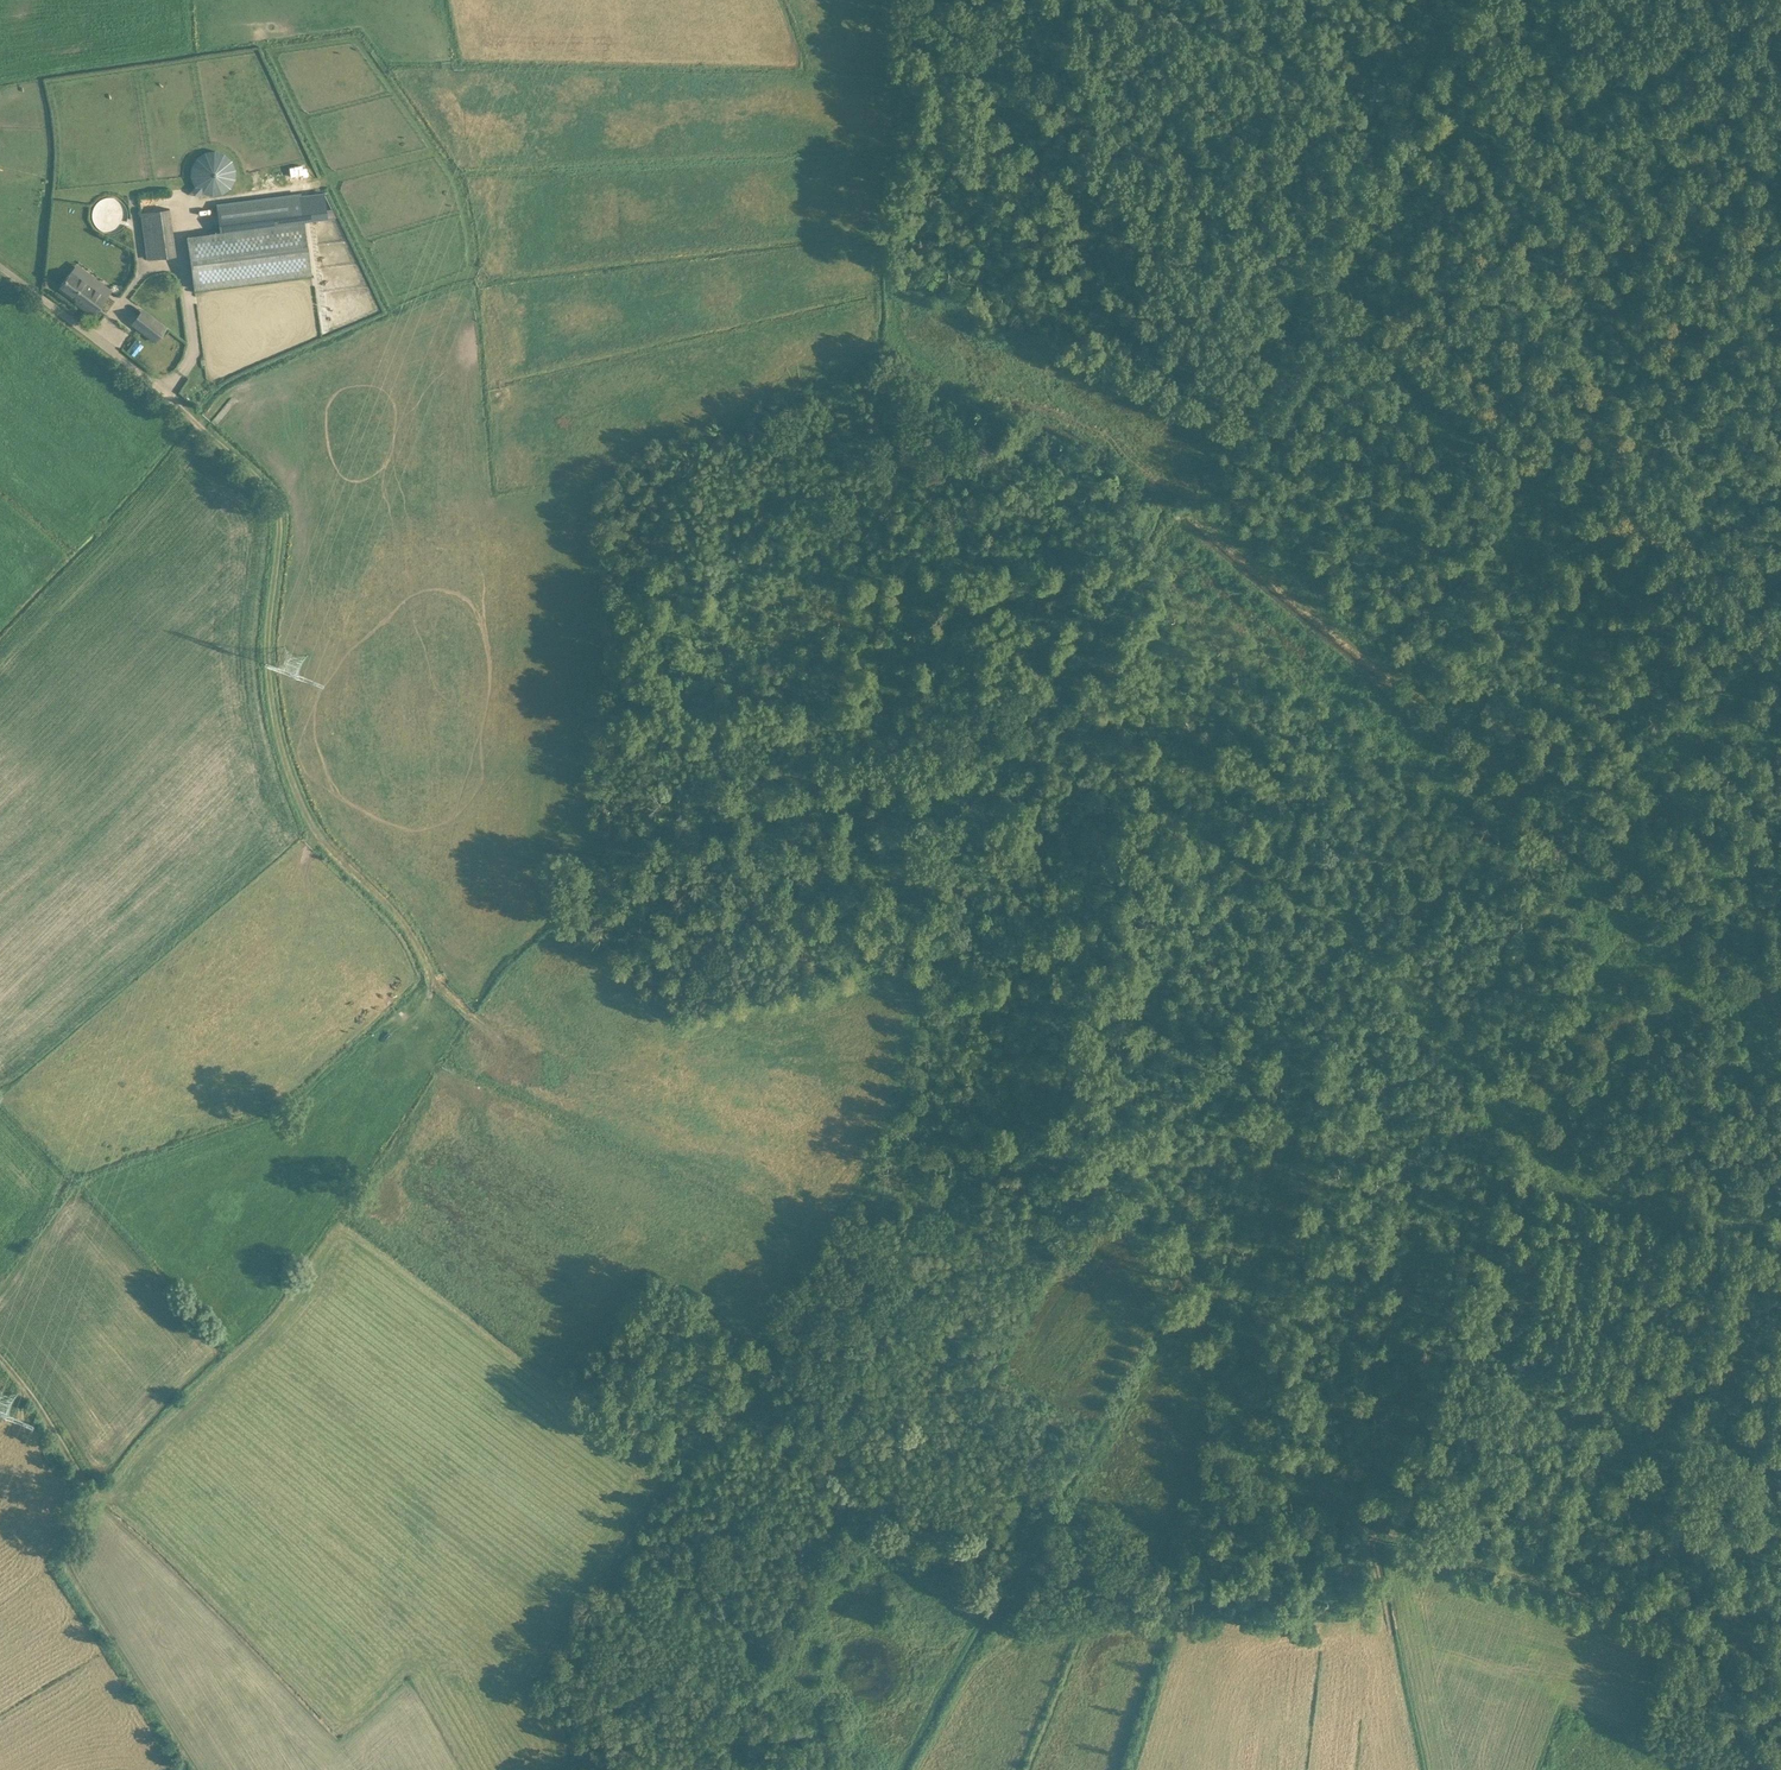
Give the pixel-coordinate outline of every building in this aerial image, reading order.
[(196,185),(191,190),(198,196),(202,190),(203,191),(204,191),(206,192),(207,192),(208,193),(210,193),(212,193),(213,193),(215,193),(216,193),(218,193),(219,193),(221,192),(222,191),(223,191),(225,190),(226,189),(227,188),(228,187),(229,186),(230,185),(231,184),(232,182),(233,181),(233,180),(234,178),(234,177),(234,175),(234,174),(235,172),(235,171),(234,169),(234,167),(234,166),(233,165),(233,163),(232,162),(231,160),(230,159),(229,158),(228,157),(227,156),(226,155),(225,154),(223,153),(222,153),(221,152),(219,151),(218,151),(216,151),(215,151),(213,151),(212,151),(210,151),(209,151),(207,151),(206,152),(204,152),(203,153),(202,154),(200,155),(199,156),(198,157),(197,158),(196,159),(195,160),(194,162),(194,163),(193,164),(193,166),(192,167),(192,169),(192,170),(192,172),(192,173),(192,175),(192,176),(193,178),(193,179),(194,181),(194,182),(195,183),(196,185)] [(219,231),(187,235),(194,288),(311,273),(305,220),(301,194),(216,205),(219,231)] [(147,259),(176,254),(170,208),(141,211),(147,259)] [(332,208),(327,209),(328,218),(336,216),(332,208)] [(66,277),(59,286),(76,299),(75,300),(76,301),(93,314),(92,315),(93,315),(100,306),(107,296),(107,295),(89,282),(93,277),(84,270),(81,275),(80,276),(72,269),(66,277)] [(152,320),(144,331),(156,341),(164,329),(152,320)]
